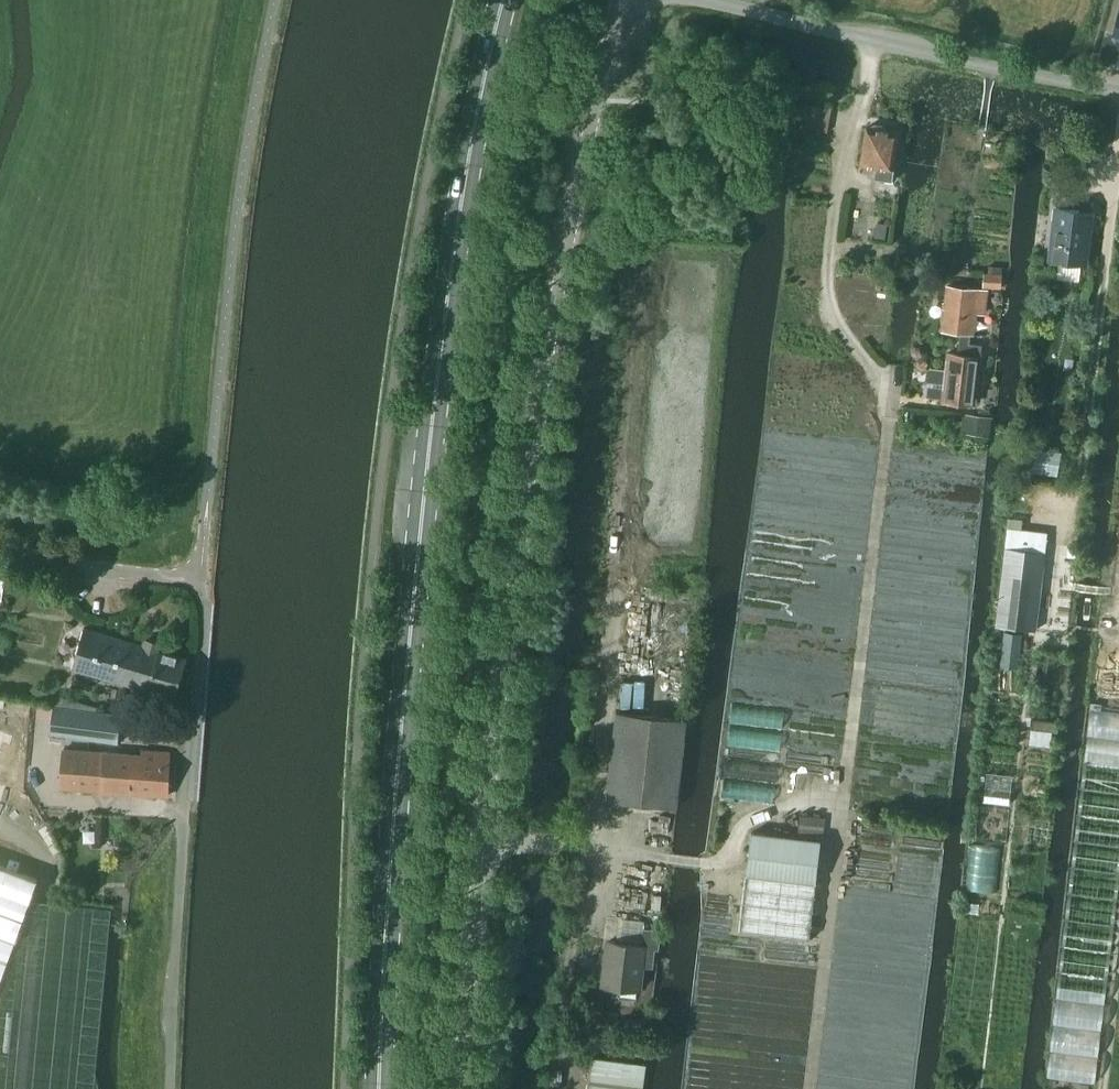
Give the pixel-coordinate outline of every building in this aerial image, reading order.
[(874,179),(872,193),(896,196),(898,183),(897,183),(900,165),(891,164),(897,132),(885,130),(880,126),(874,125),(868,127),(866,127),(860,164),(874,166),(872,179),(874,179)] [(1055,208),(1049,260),(1084,264),(1090,212),(1055,208)] [(886,224),(877,223),(875,236),(884,237),(886,224)] [(983,288),(1001,288),(1002,274),(984,274),(983,288)] [(969,343),(971,333),(973,333),(975,312),(984,313),(987,290),(947,286),(942,330),(960,332),(957,354),(947,353),(942,400),(975,403),(982,344),(969,343)] [(967,417),(965,433),(990,436),(992,420),(967,417)] [(1005,548),(995,625),(1034,629),(1044,553),(1005,548)] [(187,659),(160,651),(162,647),(145,642),(143,646),(85,630),(74,670),(175,699),(187,659)] [(1001,666),(1017,667),(1021,634),(1004,632),(1001,666)] [(99,741),(118,743),(122,716),(64,709),(54,708),(51,735),(99,741)] [(607,801),(675,808),(685,720),(616,713),(607,801)] [(64,751),(60,790),(169,798),(170,754),(143,752),(143,757),(64,751)] [(987,772),(984,801),(1009,804),(1013,775),(987,772)] [(824,817),(800,815),(797,836),(821,839),(822,838),(824,817)] [(821,840),(751,832),(746,874),(816,882),(821,840)] [(0,867),(0,935),(16,941),(38,882),(0,867)] [(816,882),(746,874),(739,930),(809,938),(816,882)] [(659,931),(650,930),(649,947),(657,948),(659,931)] [(16,941),(0,935),(0,986),(16,941)] [(642,945),(609,941),(604,986),(637,990),(642,945)] [(572,1028),(607,1031),(608,1014),(573,1011),(572,1028)] [(643,1063),(593,1058),(589,1088),(641,1088),(643,1063)]
